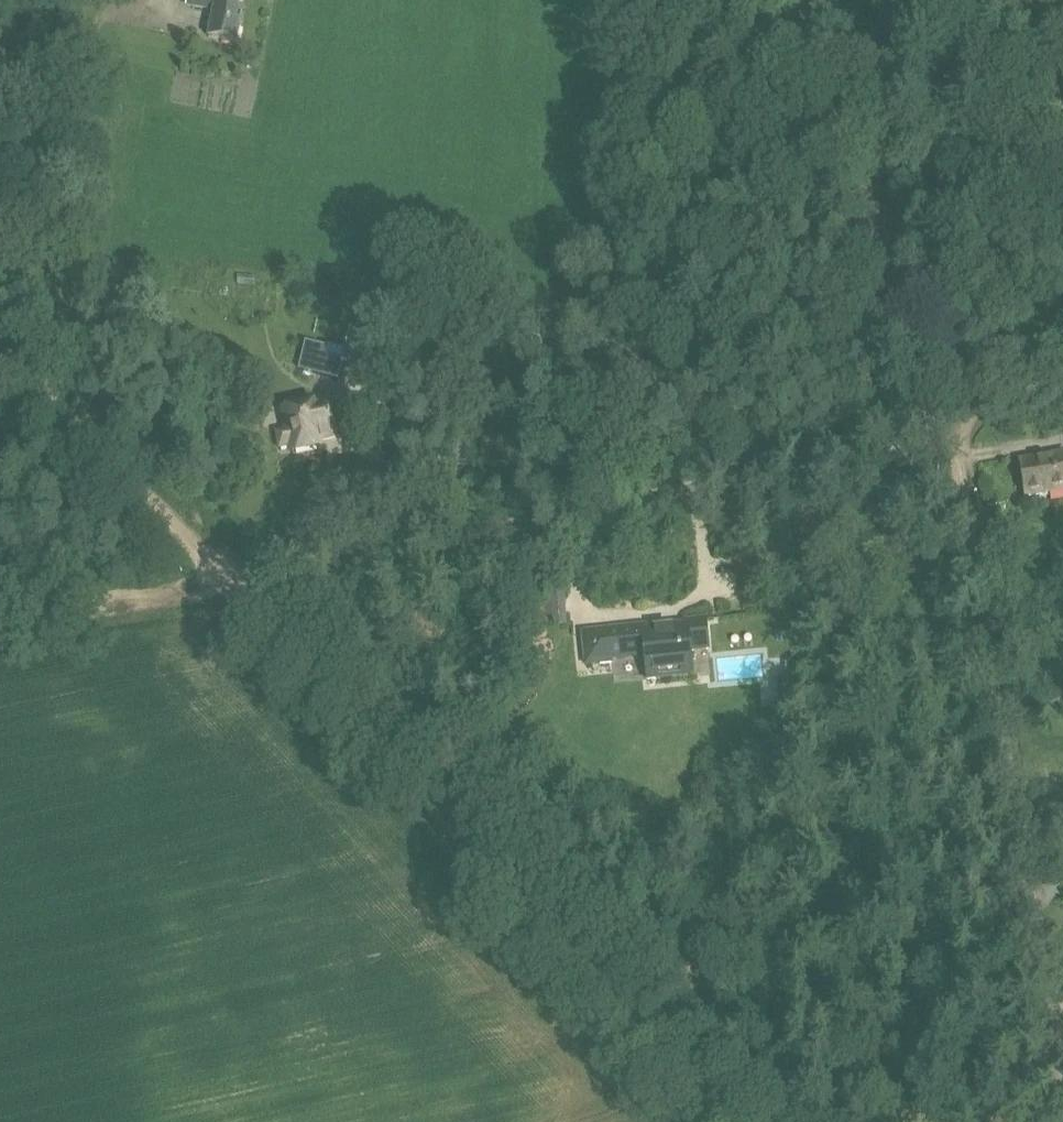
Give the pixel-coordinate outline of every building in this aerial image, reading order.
[(237,42),(244,6),(240,5),(241,0),(187,0),(186,4),(216,10),(210,37),(237,42)] [(299,370),(339,380),(340,376),(346,378),(350,365),(364,368),(367,355),(353,351),(354,347),(346,345),(345,351),(306,341),(299,370)] [(292,445),(293,450),(318,445),(317,438),(335,434),(332,422),(346,419),(341,401),(328,404),(328,402),(285,411),(289,430),(277,433),(280,447),(292,445)] [(1025,497),(1062,490),(1062,454),(1019,462),(1025,497)] [(553,615),(554,625),(568,624),(566,593),(545,595),(547,615),(553,615)] [(526,637),(526,641),(540,641),(539,612),(519,613),(520,637),(526,637)] [(646,654),(648,678),(692,674),(690,650),(707,648),(705,623),(680,625),(680,626),(635,631),(635,628),(570,634),(573,657),(587,656),(588,660),(646,654)] [(786,664),(787,677),(798,676),(797,663),(786,664)]
